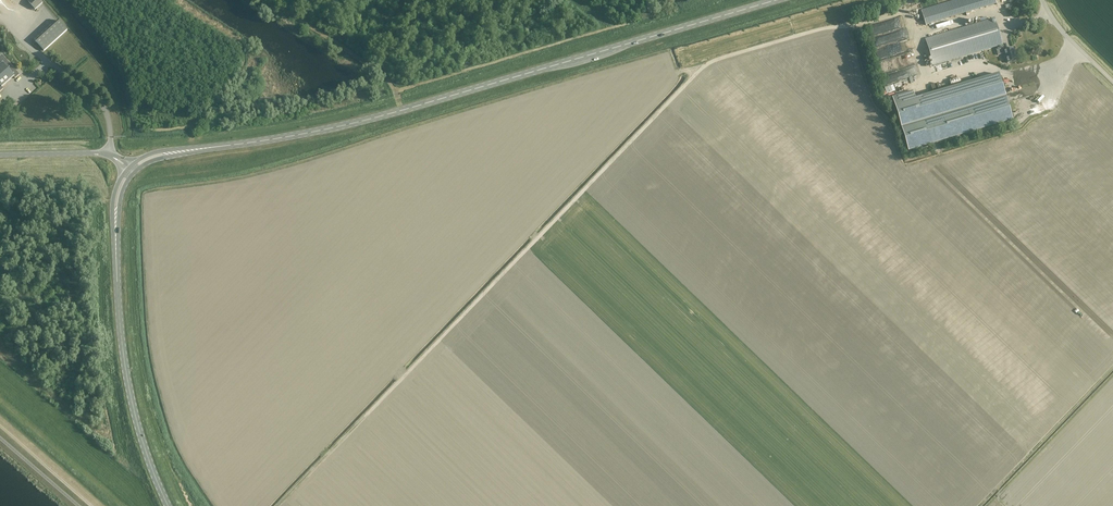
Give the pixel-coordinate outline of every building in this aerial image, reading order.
[(35,10),(43,3),(40,0),(29,0),(27,2),(35,10)] [(986,0),(956,0),(928,8),(932,23),(988,7),(986,0)] [(925,26),(932,23),(928,8),(920,11),(925,26)] [(933,65),(1000,46),(1002,45),(995,18),(926,39),(933,65)] [(35,41),(44,51),(67,30),(58,20),(35,41)] [(903,29),(871,36),(873,47),(905,40),(903,29)] [(888,55),(910,50),(909,42),(886,47),(888,55)] [(1002,45),(1000,46),(1001,47),(996,48),(998,55),(1004,53),(1007,63),(1017,60),(1013,48),(1004,51),(1003,46),(1002,47),(1002,45)] [(3,89),(1,87),(13,76),(15,78),(19,75),(2,55),(0,56),(0,92),(3,89)] [(885,85),(909,76),(906,68),(882,76),(885,85)] [(1013,121),(999,74),(915,99),(913,91),(892,98),(908,152),(1013,121)] [(960,78),(950,81),(951,86),(961,83),(960,78)] [(893,84),(885,87),(887,93),(895,91),(893,84)]
